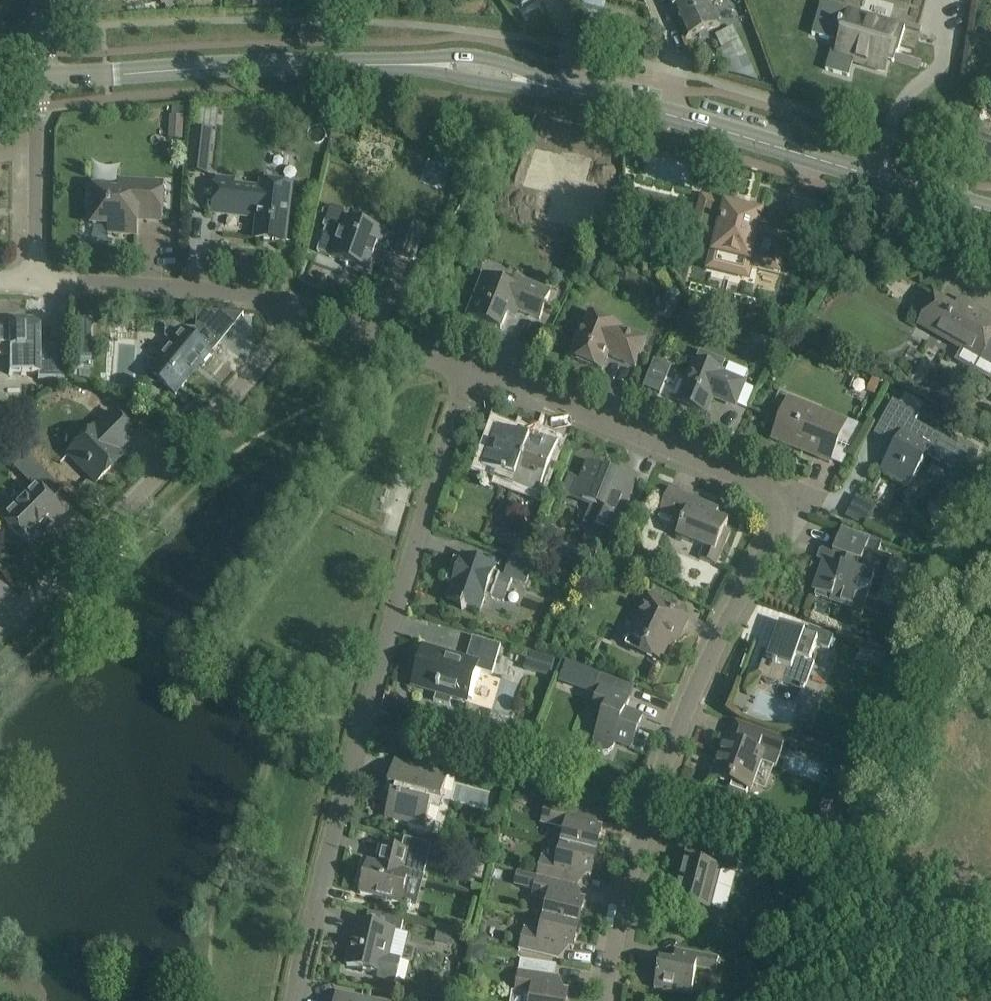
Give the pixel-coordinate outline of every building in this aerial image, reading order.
[(522,9),(523,8),(523,7),(536,0),(517,0),(522,9)] [(676,16),(704,3),(703,0),(669,0),(676,16)] [(676,16),(687,41),(720,27),(712,9),(711,7),(720,3),(718,0),(703,0),(704,3),(676,16)] [(898,51),(905,28),(844,10),(826,70),(849,77),(853,63),(884,71),(890,51),(896,52),(897,50),(898,51)] [(748,57),(734,28),(717,36),(723,49),(718,51),(726,68),(748,57)] [(984,104),(978,123),(981,124),(983,124),(985,118),(987,118),(990,106),(984,104)] [(170,116),(169,138),(182,139),(184,117),(184,108),(173,108),(172,117),(170,116)] [(972,154),(990,159),(990,131),(980,128),(978,135),(973,153),(972,154)] [(192,129),(188,171),(206,173),(211,131),(192,129)] [(473,146),(483,151),(488,140),(478,135),(473,146)] [(556,150),(542,144),(530,174),(573,191),(563,216),(598,229),(616,191),(584,178),(591,164),(566,154),(568,151),(558,147),(556,150)] [(286,244),(292,187),(260,184),(259,188),(235,185),(236,181),(217,179),(213,213),(230,215),(231,208),(259,211),(256,240),(286,244)] [(89,217),(93,217),(93,225),(109,226),(108,234),(138,236),(139,212),(163,213),(165,184),(120,181),(120,189),(91,187),(89,217)] [(704,223),(701,239),(722,244),(715,273),(745,280),(749,266),(775,273),(778,261),(783,242),(756,235),(761,217),(748,213),(747,216),(739,214),(740,211),(709,204),(704,223)] [(318,253),(330,257),(330,258),(371,272),(380,248),(414,261),(425,230),(405,223),(399,237),(344,217),(339,233),(326,228),(318,253)] [(425,244),(419,259),(431,263),(436,248),(425,244)] [(562,271),(558,280),(570,285),(574,276),(562,271)] [(484,274),(475,297),(467,316),(501,330),(512,305),(519,308),(518,311),(540,320),(552,291),(521,278),(517,287),(484,274)] [(661,305),(657,313),(670,320),(674,312),(679,301),(665,296),(661,305)] [(970,307),(965,315),(934,298),(920,323),(990,363),(990,318),(970,307)] [(211,325),(213,327),(225,313),(200,311),(199,324),(211,325)] [(579,332),(577,339),(569,357),(603,371),(609,356),(635,367),(647,338),(623,328),(624,326),(591,313),(583,334),(579,332)] [(9,356),(9,367),(9,375),(25,375),(38,375),(38,380),(67,380),(67,366),(67,346),(66,346),(66,350),(39,350),(39,320),(9,320),(9,325),(0,325),(0,356),(9,356)] [(90,360),(90,326),(72,326),(72,360),(90,360)] [(203,367),(213,355),(209,351),(219,340),(220,341),(220,339),(209,330),(186,328),(186,329),(185,331),(181,328),(172,341),(176,344),(161,362),(148,362),(147,384),(164,385),(176,395),(187,382),(186,381),(202,366),(203,367)] [(655,359),(644,387),(660,393),(672,366),(655,359)] [(696,360),(686,383),(678,402),(706,413),(716,389),(724,393),(721,400),(735,405),(745,381),(724,372),(724,371),(696,360)] [(880,385),(871,381),(867,391),(876,394),(880,385)] [(781,417),(780,421),(772,440),(804,453),(806,449),(817,453),(815,457),(831,464),(848,420),(792,398),(784,418),(781,417)] [(895,398),(879,426),(899,437),(890,453),(881,471),(910,487),(920,469),(928,453),(952,466),(956,469),(950,479),(961,486),(979,453),(960,442),(958,446),(916,423),(921,413),(895,398)] [(96,483),(123,457),(117,451),(134,435),(113,413),(96,430),(94,428),(68,453),(96,483)] [(15,423),(7,424),(4,425),(5,436),(17,435),(15,423)] [(513,484),(520,487),(539,494),(558,443),(532,433),(530,439),(498,427),(483,466),(516,479),(513,484)] [(14,447),(7,454),(15,463),(23,456),(14,447)] [(1,520),(15,534),(29,548),(30,547),(26,543),(47,522),(51,526),(63,514),(51,501),(62,490),(26,454),(15,466),(35,486),(1,520)] [(599,527),(616,534),(639,476),(622,470),(619,478),(611,474),(612,472),(588,462),(580,481),(568,476),(562,492),(571,495),(594,505),(586,525),(598,530),(599,527)] [(667,496),(660,513),(682,523),(677,536),(706,548),(701,559),(716,566),(730,532),(725,530),(729,521),(667,496)] [(815,596),(832,601),(832,603),(865,614),(871,598),(897,607),(911,566),(880,555),(884,544),(842,529),(833,553),(826,550),(822,552),(819,560),(824,561),(813,591),(817,592),(815,596)] [(514,555),(513,559),(530,565),(536,546),(528,544),(516,549),(514,555)] [(510,558),(503,576),(491,572),(493,566),(462,555),(460,561),(454,559),(446,582),(452,584),(447,600),(460,605),(462,610),(467,608),(480,612),(486,596),(505,602),(512,580),(526,585),(533,566),(530,565),(513,559),(510,558)] [(647,644),(642,653),(660,662),(675,632),(680,634),(688,618),(666,607),(669,602),(651,594),(631,636),(647,644)] [(810,661),(816,644),(829,649),(834,636),(809,627),(806,636),(799,633),(796,642),(781,637),(777,649),(772,648),(768,661),(764,660),(758,677),(785,687),(786,685),(804,691),(814,663),(810,661)] [(416,687),(435,692),(437,693),(434,701),(450,706),(453,697),(467,701),(467,698),(473,699),(481,671),(493,675),(501,645),(473,637),(467,660),(427,648),(416,687)] [(597,700),(592,712),(603,716),(597,731),(593,741),(594,747),(598,751),(604,753),(610,752),(614,748),(616,744),(631,750),(640,727),(633,724),(637,714),(626,710),(630,698),(626,696),(630,685),(600,673),(594,691),(597,700)] [(711,780),(729,786),(750,794),(761,765),(775,770),(785,743),(755,732),(748,750),(743,748),(724,742),(711,780)] [(418,744),(416,753),(427,756),(429,747),(418,744)] [(385,818),(405,823),(425,828),(430,806),(439,808),(448,775),(395,761),(388,785),(394,787),(385,818)] [(565,830),(561,846),(597,854),(603,829),(590,826),(593,814),(546,803),(541,824),(565,830)] [(405,838),(402,850),(383,845),(379,859),(382,859),(380,865),(369,862),(361,893),(401,904),(409,874),(403,873),(403,871),(423,876),(429,856),(445,861),(448,850),(405,838)] [(538,875),(537,878),(576,887),(579,874),(591,877),(597,854),(561,846),(557,863),(542,859),(540,864),(532,862),(530,873),(538,875)] [(672,901),(692,906),(712,911),(723,870),(737,874),(741,859),(713,852),(710,865),(684,859),(683,860),(686,861),(680,884),(677,883),(672,901)] [(548,902),(544,918),(579,926),(585,901),(573,898),(576,887),(537,878),(532,898),(548,902)] [(391,955),(396,930),(401,931),(404,917),(389,913),(387,925),(353,920),(348,940),(352,941),(346,966),(378,975),(377,979),(395,983),(402,958),(391,955)] [(678,914),(676,924),(686,927),(689,917),(678,914)] [(579,926),(544,918),(540,935),(525,931),(520,949),(558,959),(561,947),(574,950),(579,926)] [(654,989),(674,992),(692,995),(697,969),(716,972),(719,959),(683,952),(681,964),(659,960),(654,989)] [(510,1000),(567,1000),(569,993),(556,991),(558,978),(555,978),(557,965),(520,960),(519,972),(518,972),(515,992),(512,991),(510,1000)]
